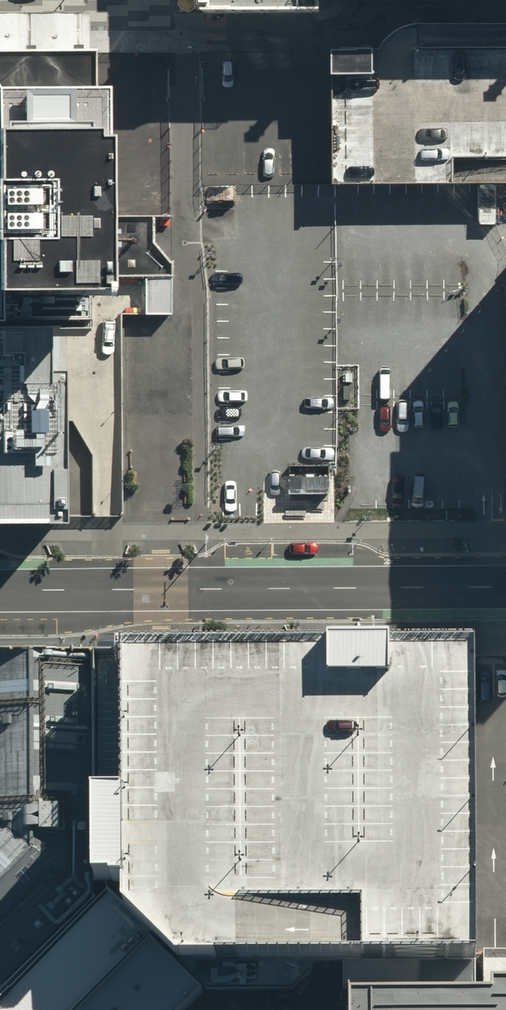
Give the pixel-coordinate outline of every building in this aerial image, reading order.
[(201,24),(321,26),(321,8),(332,7),(505,5),(505,0),(202,0),(201,24)] [(396,47),(382,47),(332,47),(333,191),(505,190),(505,46),(396,47)] [(59,326),(90,325),(91,278),(170,279),(170,268),(153,248),(151,221),(86,221),(87,105),(87,53),(0,53),(0,326),(59,326)] [(61,523),(59,397),(59,326),(0,326),(0,523),(61,523)] [(329,478),(289,478),(289,494),(329,495),(329,478)] [(124,657),(96,658),(97,899),(111,913),(142,943),(149,935),(156,930),(178,956),(475,955),(473,655),(452,655),(146,657),(124,657)] [(97,899),(96,658),(0,658),(0,997),(97,899)] [(0,997),(0,1009),(76,1009),(142,943),(111,913),(97,899),(0,997)] [(76,1009),(183,1009),(202,991),(204,989),(149,935),(142,943),(76,1009)] [(348,984),(349,1009),(505,1009),(505,973),(491,972),(491,983),(348,984)]
